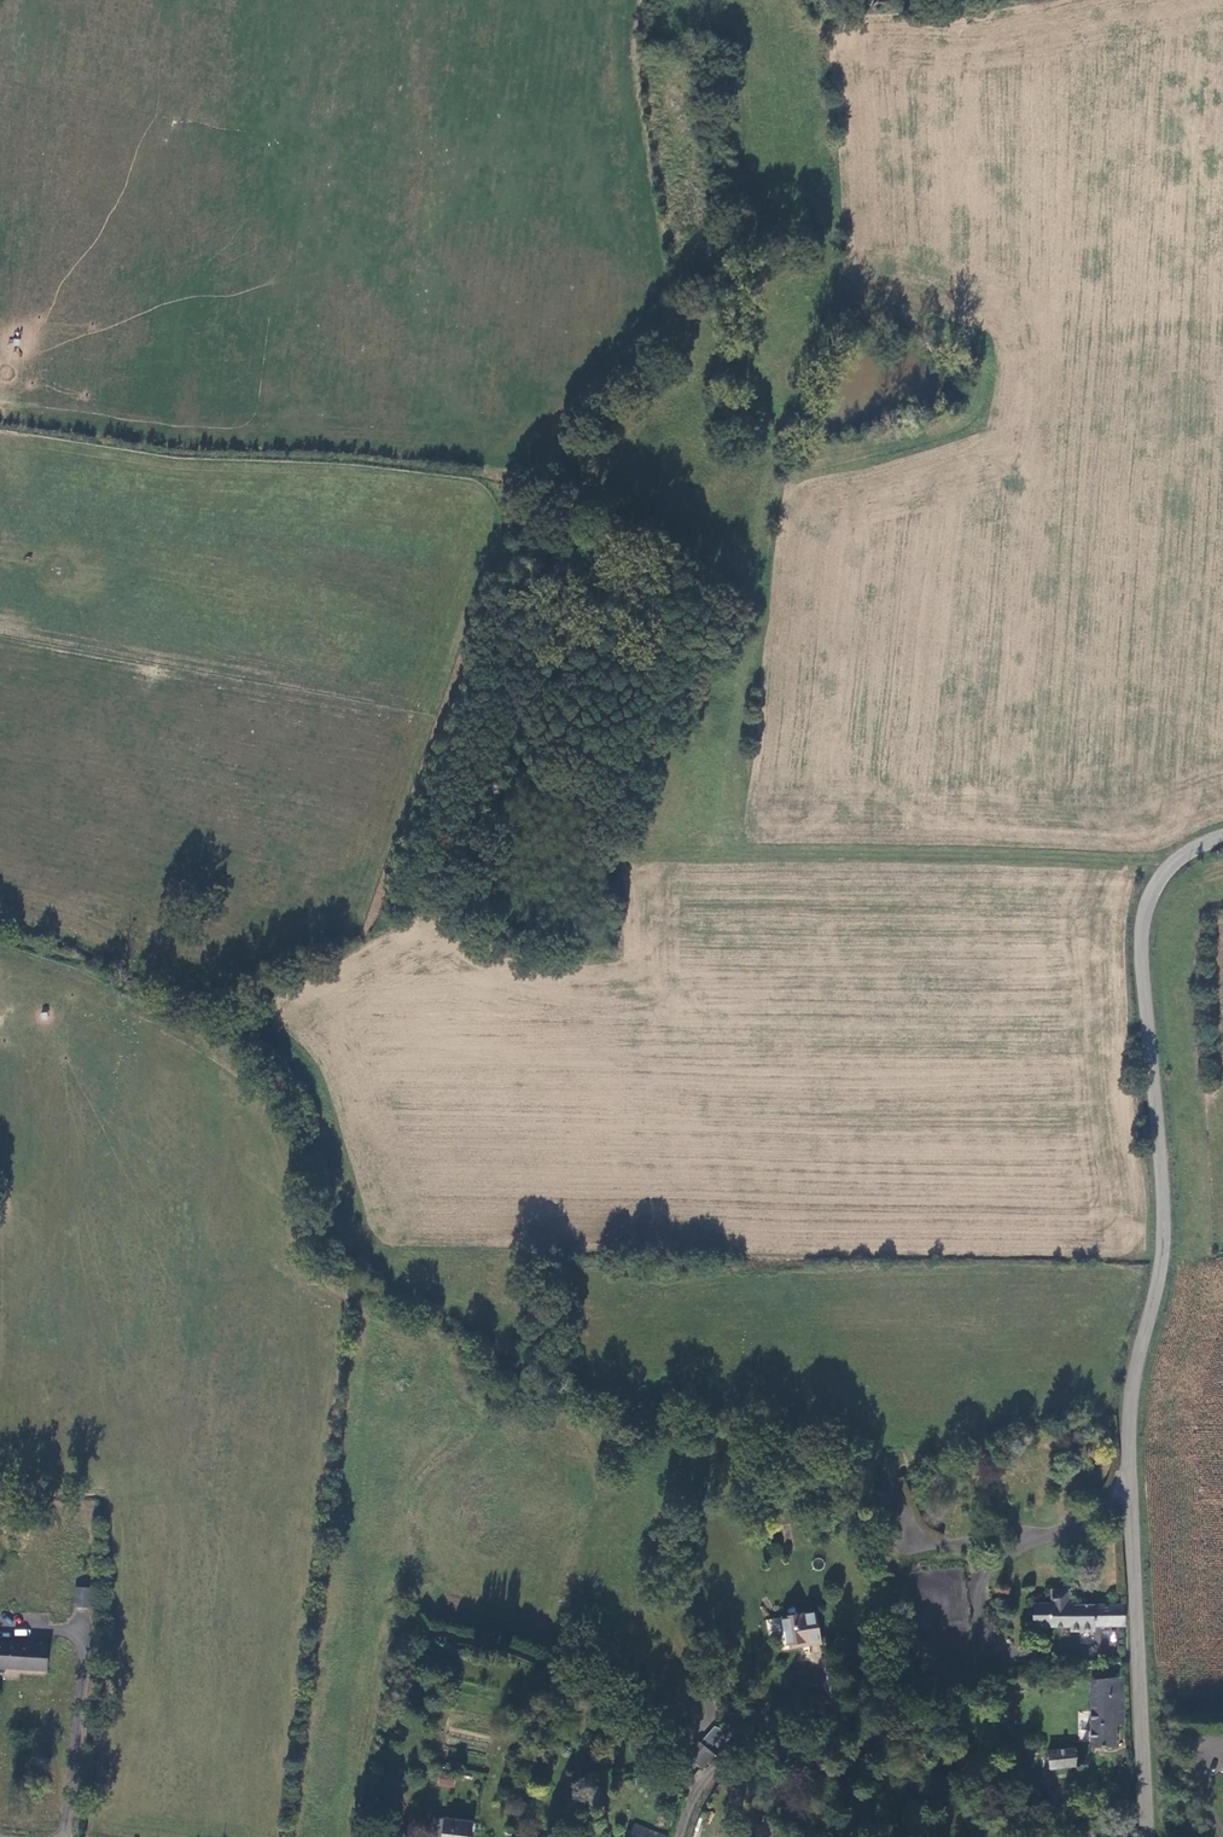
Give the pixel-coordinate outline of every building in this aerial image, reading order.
[(899,1556),(892,1537),(883,1541),(891,1560),(899,1556)] [(91,1607),(92,1587),(73,1587),(72,1606),(91,1607)] [(1048,1590),(1049,1604),(1066,1603),(1066,1590),(1048,1590)] [(1092,1626),(1122,1626),(1122,1605),(1066,1605),(1066,1603),(1049,1604),(1029,1604),(1030,1627),(1068,1628),(1068,1631),(1092,1632),(1092,1626)] [(1011,1606),(1008,1605),(1005,1605),(1002,1607),(1002,1610),(1003,1612),(1007,1614),(1010,1612),(1011,1609),(1011,1606)] [(808,1649),(820,1646),(814,1612),(779,1619),(786,1648),(807,1644),(808,1649)] [(45,1671),(47,1645),(0,1641),(0,1668),(45,1671)] [(1121,1678),(1091,1678),(1091,1747),(1114,1747),(1118,1723),(1121,1723),(1121,1678)] [(714,1753),(699,1740),(686,1754),(701,1768),(714,1753)] [(1034,1748),(1034,1767),(1074,1766),(1074,1747),(1034,1748)] [(1018,1760),(1019,1770),(1026,1770),(1026,1760),(1018,1760)] [(439,1773),(438,1786),(453,1788),(455,1775),(439,1773)] [(434,1817),(432,1836),(471,1836),(473,1821),(434,1817)] [(666,1834),(636,1823),(630,1836),(665,1836),(666,1834)]
